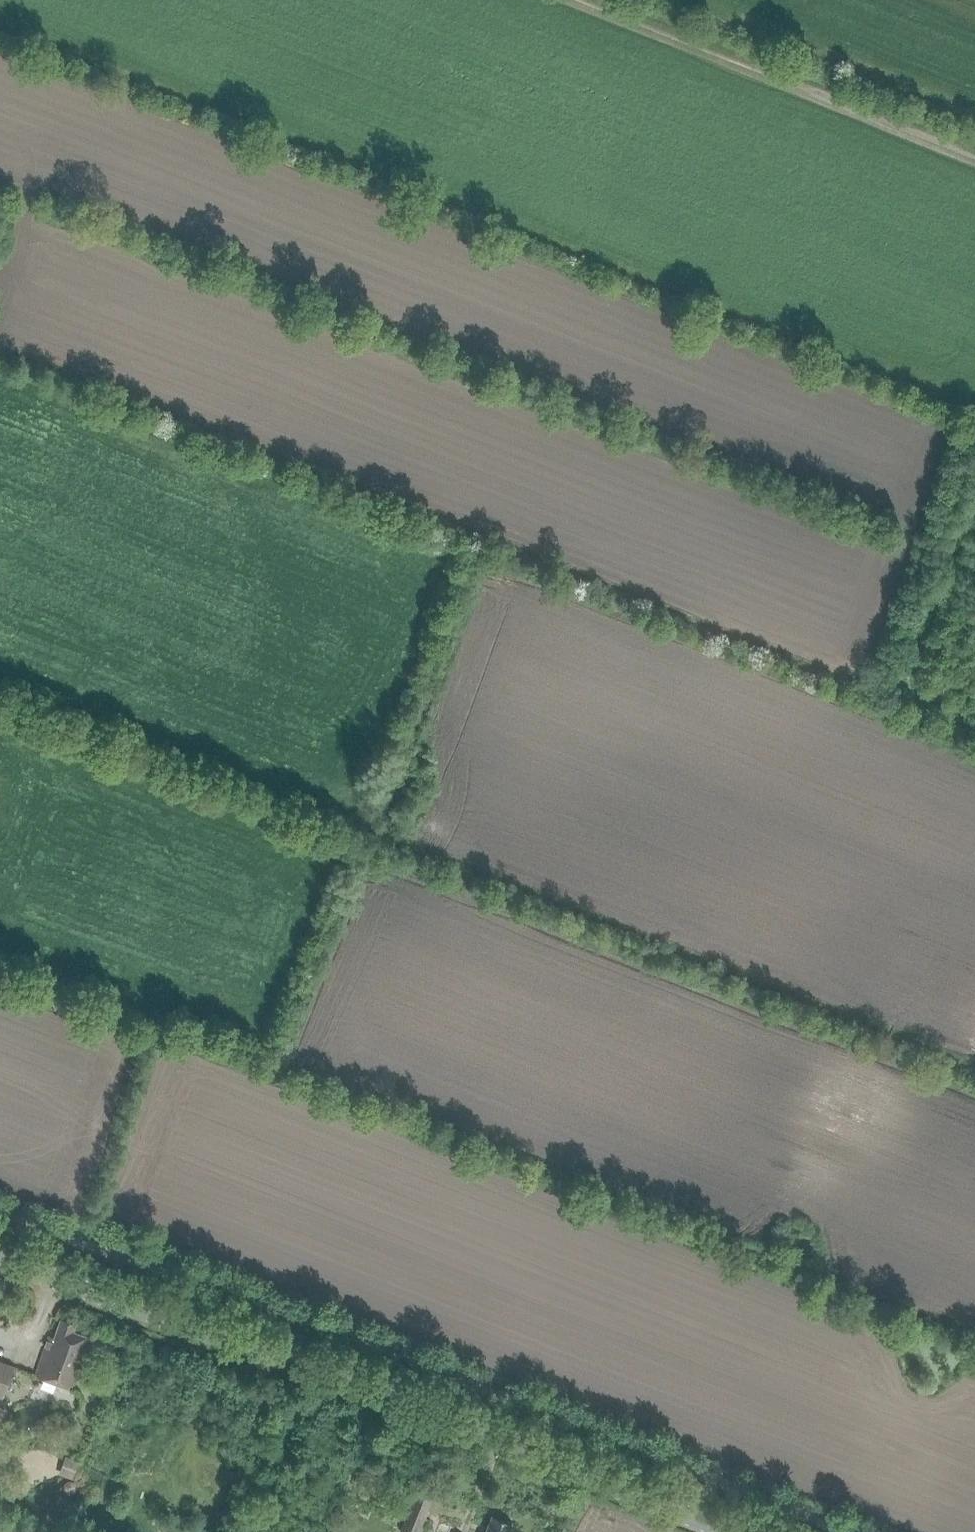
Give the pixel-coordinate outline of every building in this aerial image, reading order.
[(71,1390),(89,1338),(72,1332),(74,1325),(59,1319),(53,1338),(47,1336),(33,1376),(71,1390)] [(0,1364),(0,1395),(3,1396),(13,1369),(0,1364)] [(65,1457),(58,1474),(71,1479),(78,1462),(65,1457)] [(414,1492),(399,1531),(401,1531),(419,1531),(432,1499),(414,1492)] [(511,1523),(492,1515),(485,1531),(507,1531),(511,1523)] [(172,1517),(172,1525),(196,1524),(196,1516),(172,1517)]
